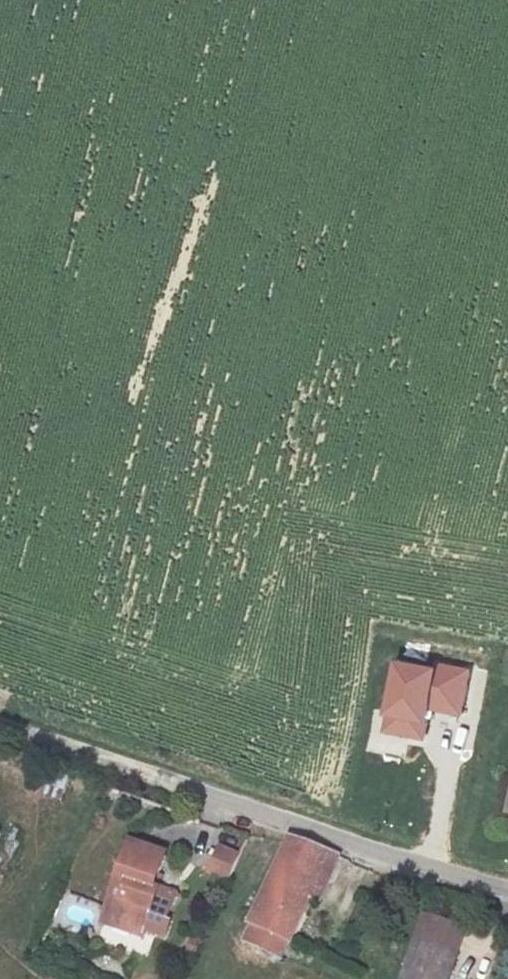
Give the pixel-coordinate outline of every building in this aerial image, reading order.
[(386,713),(382,732),(423,740),(426,724),(421,723),(425,707),(459,714),(468,671),(437,665),(436,674),(390,665),(381,712),(386,713)] [(319,894),(337,855),(290,834),(248,919),(253,922),(244,938),(280,954),(310,891),(319,894)] [(162,850),(131,838),(100,919),(140,934),(142,929),(164,937),(171,920),(165,918),(176,891),(150,881),(162,850)] [(208,871),(227,878),(238,851),(219,844),(208,871)] [(455,951),(465,922),(427,909),(417,938),(402,978),(445,978),(455,951)]
